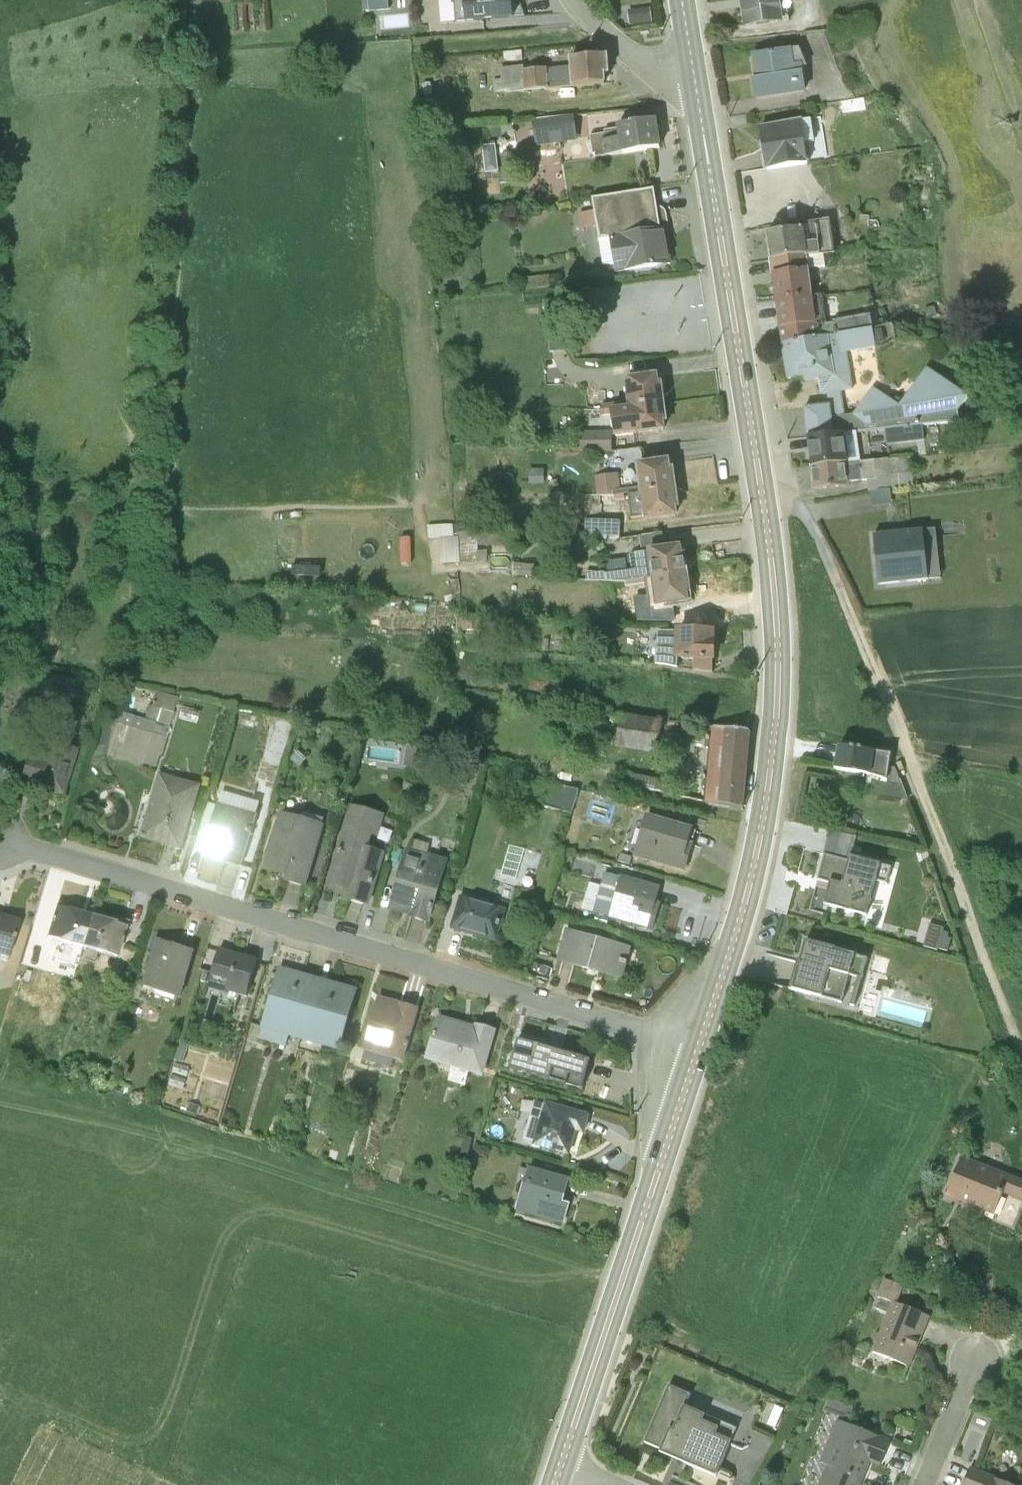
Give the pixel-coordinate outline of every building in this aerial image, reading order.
[(438,17),(511,11),(511,5),(522,10),(519,0),(436,0),(438,17)] [(652,10),(651,0),(627,0),(628,13),(652,10)] [(740,19),(780,13),(778,0),(737,0),(740,19)] [(854,2),(864,8),(869,0),(856,0),(854,2)] [(381,11),(382,24),(410,21),(409,8),(381,11)] [(799,59),(804,59),(796,38),(789,40),(791,56),(799,55),(799,59)] [(789,40),(748,46),(751,70),(748,70),(751,92),(803,84),(799,59),(799,55),(791,56),(789,40)] [(518,44),(500,46),(502,56),(520,54),(518,44)] [(568,80),(603,78),(602,68),(606,68),(605,48),(566,51),(567,65),(568,80)] [(543,83),(568,80),(567,65),(544,67),(544,61),(521,63),(521,59),(497,62),(498,73),(490,74),(491,87),(543,82),(543,83)] [(860,88),(836,92),(838,104),(862,100),(860,88)] [(571,108),(529,116),(534,139),(575,132),(571,108)] [(799,111),(756,118),(763,162),(806,156),(803,135),(799,112),(799,111)] [(808,111),(799,112),(803,135),(811,134),(808,111)] [(601,150),(659,140),(654,112),(613,118),(613,121),(615,132),(599,134),(601,149),(601,150)] [(601,149),(599,134),(615,132),(613,121),(601,123),(601,127),(586,129),(590,151),(601,149)] [(500,164),(498,134),(483,135),(485,164),(500,164)] [(651,182),(589,192),(591,205),(593,221),(596,235),(607,233),(610,256),(612,267),(669,259),(663,224),(663,221),(658,222),(654,200),(651,182)] [(655,200),(654,200),(658,222),(663,221),(663,224),(664,223),(665,223),(665,222),(665,221),(665,220),(663,205),(662,204),(661,202),(660,201),(659,201),(658,200),(656,200),(655,200)] [(578,223),(593,221),(591,205),(577,207),(578,223)] [(766,254),(768,267),(806,262),(823,261),(821,249),(831,247),(827,213),(790,219),(791,223),(800,221),(804,248),(770,253),(766,254)] [(804,248),(800,221),(791,223),(766,226),(770,253),(804,248)] [(607,233),(596,235),(600,258),(610,256),(607,233)] [(771,297),(773,297),(810,291),(810,290),(806,262),(768,267),(771,297)] [(810,290),(810,291),(816,331),(826,330),(824,317),(820,289),(810,290)] [(778,338),(816,331),(810,291),(773,297),(778,338)] [(868,314),(824,317),(826,330),(870,322),(868,314)] [(871,382),(852,408),(843,410),(839,386),(851,384),(845,348),(873,342),(873,339),(871,325),(870,322),(826,330),(816,331),(778,338),(784,375),(800,372),(801,377),(815,375),(817,390),(824,389),(826,399),(802,402),(804,432),(842,428),(855,427),(883,424),(920,420),(957,415),(956,406),(967,390),(924,361),(897,400),(871,382)] [(871,325),(873,339),(882,337),(880,323),(871,325)] [(625,405),(663,399),(660,377),(657,377),(656,369),(620,373),(624,398),(625,405)] [(625,405),(624,398),(598,401),(599,413),(625,409),(625,405)] [(663,399),(625,405),(625,409),(629,433),(632,433),(664,428),(663,419),(666,418),(663,399)] [(991,414),(977,416),(979,430),(993,428),(991,414)] [(920,420),(883,424),(884,440),(922,435),(920,420)] [(936,423),(926,424),(927,438),(937,437),(936,423)] [(610,427),(572,427),(572,449),(610,448),(610,427)] [(855,427),(842,428),(846,458),(844,459),(846,478),(865,475),(866,486),(911,481),(907,452),(859,457),(855,427)] [(842,428),(804,432),(807,462),(844,459),(846,458),(842,428)] [(637,490),(675,484),(672,463),(669,463),(668,455),(633,460),(636,484),(637,490)] [(846,478),(844,459),(807,462),(810,486),(846,482),(846,478)] [(461,460),(449,460),(450,472),(462,472),(461,460)] [(542,466),(528,466),(528,481),(542,481),(542,466)] [(619,515),(640,513),(637,490),(636,484),(619,486),(616,469),(593,472),(595,493),(591,493),(591,517),(582,517),(581,536),(619,535),(619,515)] [(675,484),(637,490),(640,513),(641,519),(645,519),(676,514),(675,505),(678,505),(675,484)] [(934,525),(872,531),(877,580),(927,574),(926,572),(939,571),(934,525)] [(645,546),(663,544),(661,528),(637,531),(639,550),(646,549),(645,546)] [(478,537),(440,538),(440,565),(487,564),(486,553),(478,553),(478,547),(510,547),(510,530),(478,531),(478,537)] [(649,575),(687,571),(684,550),(680,550),(679,542),(663,544),(645,546),(646,549),(649,575)] [(649,575),(646,549),(639,550),(633,550),(635,566),(602,571),(602,573),(584,573),(584,578),(623,580),(649,575)] [(513,564),(512,576),(531,577),(532,565),(513,564)] [(311,568),(310,579),(338,582),(339,571),(311,568)] [(649,575),(653,605),(687,600),(686,591),(689,591),(687,571),(649,575)] [(478,618),(459,619),(460,632),(478,632),(478,618)] [(713,659),(714,628),(674,627),(673,628),(673,658),(674,658),(691,658),(710,659),(713,659)] [(673,658),(673,628),(642,628),(640,655),(647,655),(647,664),(674,667),(674,658),(673,658)] [(691,668),(710,670),(710,659),(691,658),(691,668)] [(154,767),(158,754),(161,755),(175,700),(154,694),(147,721),(122,713),(109,754),(154,767)] [(616,748),(658,756),(663,728),(621,720),(616,748)] [(704,803),(741,808),(751,731),(714,727),(704,803)] [(28,751),(17,785),(62,799),(77,751),(40,740),(36,753),(28,751)] [(888,749),(836,741),(832,769),(866,774),(867,786),(901,792),(896,776),(885,773),(888,749)] [(661,789),(663,774),(635,770),(633,785),(661,789)] [(159,773),(140,838),(181,851),(201,786),(159,773)] [(550,802),(576,808),(581,785),(555,779),(550,802)] [(218,804),(204,855),(223,861),(222,864),(240,868),(256,815),(218,804)] [(384,816),(349,806),(327,885),(344,890),(341,900),(369,908),(384,855),(374,852),(384,816)] [(279,813),(262,871),(285,878),(283,882),(305,888),(323,826),(279,813)] [(633,857),(684,874),(693,845),(688,844),(692,829),(646,814),(633,857)] [(405,851),(387,911),(429,923),(447,863),(405,851)] [(831,884),(826,902),(866,913),(878,868),(824,853),(817,880),(831,884)] [(620,878),(608,919),(652,932),(660,905),(655,904),(659,889),(620,878)] [(459,897),(449,930),(496,944),(506,910),(459,897)] [(46,939),(80,949),(90,917),(55,907),(46,939)] [(0,916),(0,959),(6,961),(19,922),(0,916)] [(125,928),(90,917),(80,949),(115,960),(125,928)] [(557,962),(621,981),(631,950),(566,930),(557,962)] [(153,940),(139,988),(180,1000),(194,952),(153,940)] [(866,961),(805,942),(791,988),(841,1003),(850,975),(861,978),(866,961)] [(219,951),(210,983),(248,993),(257,961),(219,951)] [(261,1028),(301,1040),(319,980),(279,968),(261,1028)] [(357,991),(319,980),(301,1040),(339,1051),(357,991)] [(363,1051),(403,1063),(419,1009),(379,998),(363,1051)] [(425,1059),(482,1076),(496,1031),(475,1024),(474,1028),(438,1017),(425,1059)] [(513,1059),(510,1068),(549,1079),(552,1069),(583,1078),(588,1061),(518,1041),(513,1059)] [(533,1147),(569,1157),(576,1133),(583,1135),(589,1114),(545,1102),(533,1147)] [(961,1157),(945,1196),(993,1215),(1001,1194),(1021,1202),(1021,1182),(961,1157)] [(527,1167),(514,1211),(563,1226),(569,1204),(561,1202),(568,1179),(527,1167)] [(928,1317),(891,1303),(872,1353),(909,1367),(928,1317)] [(689,1396),(666,1386),(644,1438),(642,1443),(683,1461),(716,1475),(735,1428),(684,1407),(689,1396)] [(817,1484),(861,1484),(870,1464),(878,1467),(889,1441),(835,1420),(819,1461),(826,1463),(817,1484)] [(969,1469),(963,1484),(1009,1484),(969,1469)]
